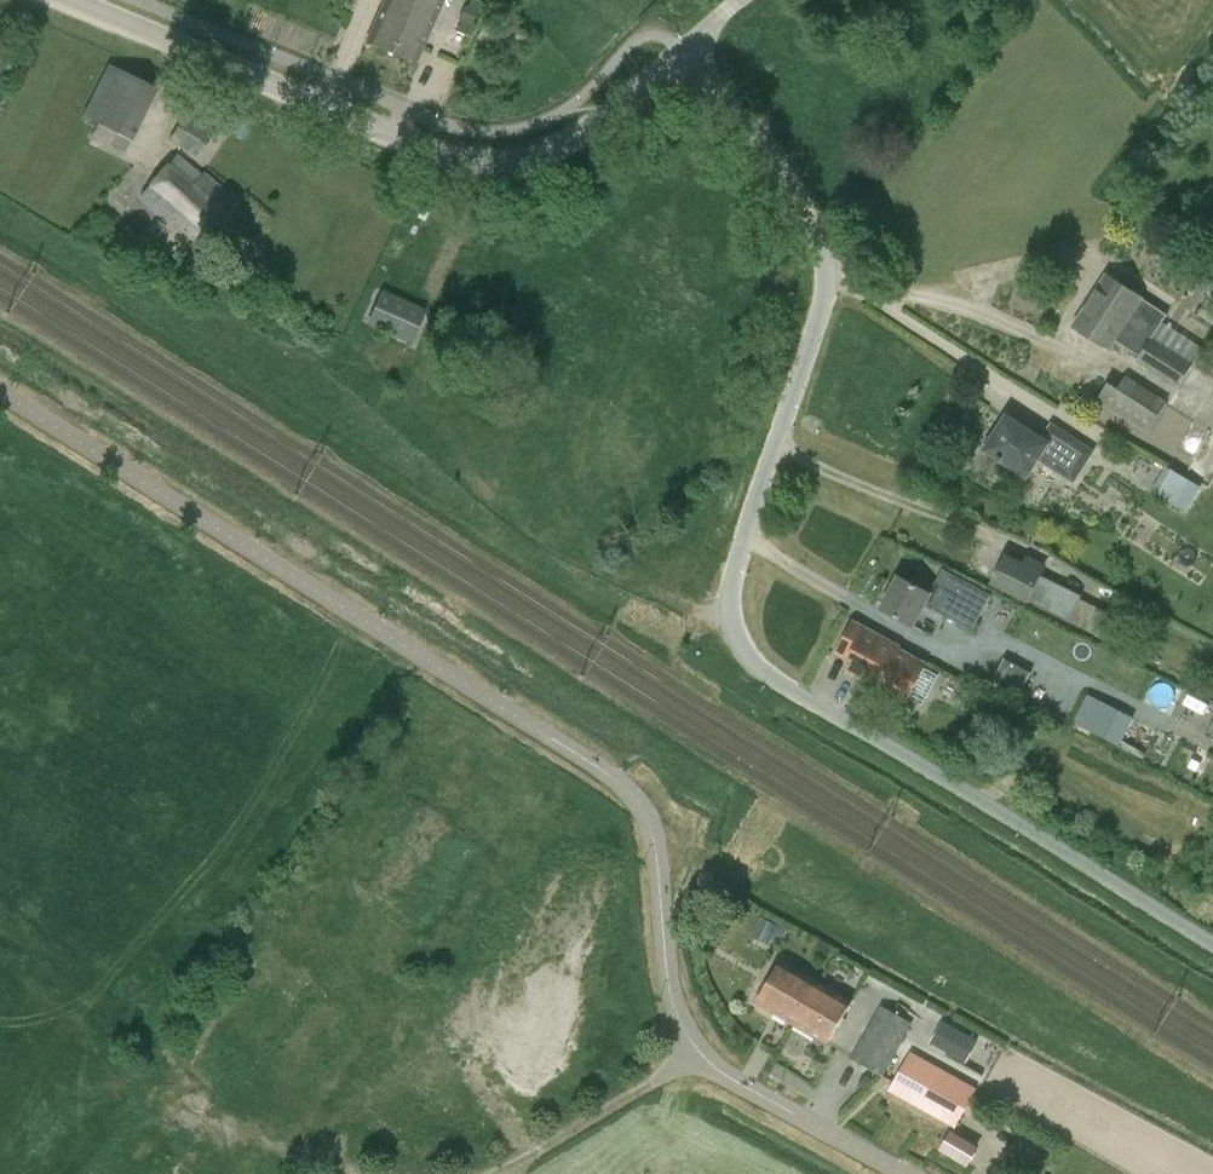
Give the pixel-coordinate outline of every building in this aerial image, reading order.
[(443,0),(384,0),(366,40),(415,62),(443,0)] [(466,5),(459,19),(472,25),(478,11),(466,5)] [(525,27),(512,30),(515,41),(527,39),(525,27)] [(92,135),(125,151),(131,139),(132,140),(158,87),(108,63),(82,115),(98,123),(92,135)] [(196,156),(213,130),(186,112),(168,139),(196,156)] [(195,241),(233,197),(203,171),(201,173),(177,153),(141,194),(195,241)] [(154,240),(165,227),(157,220),(146,233),(154,240)] [(212,266),(247,282),(253,267),(218,251),(212,266)] [(1163,320),(1168,313),(1108,273),(1089,300),(1149,340),(1163,320)] [(374,286),(359,322),(405,341),(420,305),(374,286)] [(1072,326),(1109,351),(1117,340),(1140,355),(1137,359),(1179,387),(1205,348),(1163,320),(1149,340),(1089,300),(1072,326)] [(1098,399),(1148,432),(1168,400),(1127,374),(1118,387),(1109,381),(1098,399)] [(1092,451),(1053,426),(1043,440),(1008,416),(997,433),(993,431),(985,443),(989,445),(986,449),(1027,475),(1039,457),(1074,480),(1092,451)] [(1152,491),(1187,512),(1203,485),(1168,464),(1152,491)] [(1006,554),(992,583),(1070,621),(1083,594),(1041,574),(1045,566),(1026,556),(1023,563),(1006,554)] [(992,594),(945,568),(932,593),(899,574),(881,608),(914,626),(926,603),(974,629),(992,594)] [(1110,615),(1099,636),(1114,643),(1124,622),(1110,615)] [(923,704),(939,674),(926,667),(928,662),(899,647),(901,644),(853,619),(838,647),(855,657),(847,672),(876,688),(877,686),(907,702),(910,697),(923,704)] [(993,680),(1020,694),(1033,670),(1007,656),(993,680)] [(1133,719),(1089,696),(1075,723),(1119,746),(1133,719)] [(751,935),(770,944),(779,925),(761,915),(751,935)] [(792,1021),(816,979),(781,958),(756,1000),(792,1021)] [(816,979),(792,1021),(828,1043),(853,1001),(816,979)] [(884,1076),(915,1022),(882,1004),(851,1057),(884,1076)] [(963,1059),(975,1036),(943,1020),(931,1042),(963,1059)] [(956,1127),(978,1088),(911,1050),(894,1081),(889,1089),(953,1126),(956,1127)] [(1089,1165),(1084,1173),(1105,1173),(1089,1165)]
